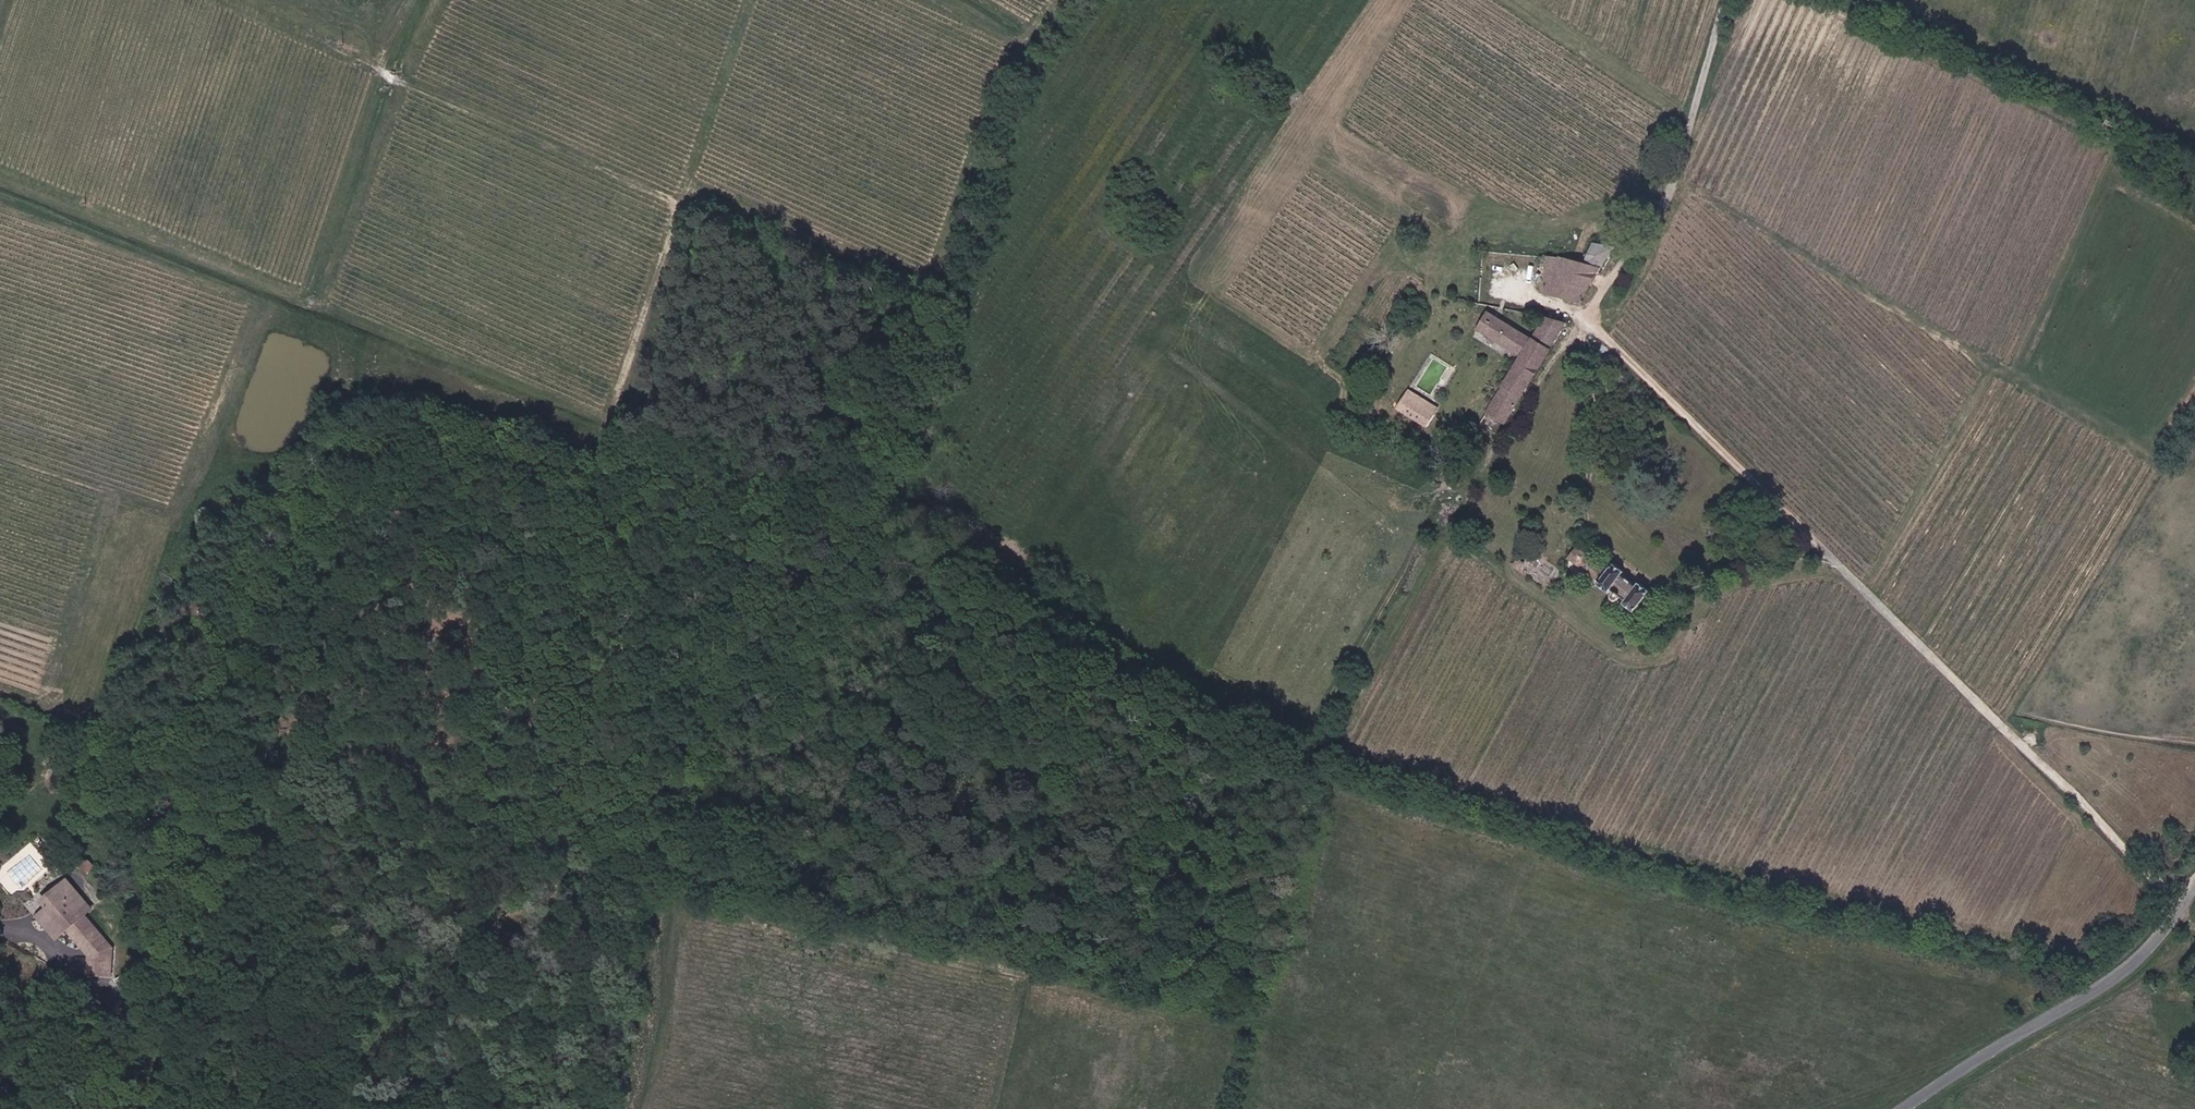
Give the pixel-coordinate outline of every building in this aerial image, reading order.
[(1575,304),(1617,267),(1624,250),(1597,244),(1591,274),(1553,264),(1546,296),(1575,304)] [(1504,337),(1508,332),(1475,310),(1462,328),(1505,357),(1515,344),(1504,337)] [(1495,404),(1504,388),(1539,339),(1550,326),(1536,316),(1518,340),(1515,344),(1505,357),(1480,391),(1470,407),(1487,417),(1495,404)] [(1518,340),(1508,332),(1504,337),(1515,344),(1518,340)] [(1409,386),(1396,407),(1428,426),(1441,405),(1409,386)] [(1585,564),(1562,550),(1555,561),(1578,576),(1585,564)] [(1631,578),(1628,582),(1611,571),(1614,567),(1603,560),(1596,571),(1585,564),(1578,576),(1588,582),(1586,585),(1593,590),(1595,586),(1604,592),(1603,595),(1605,597),(1606,598),(1609,598),(1612,596),(1627,606),(1642,584),(1631,578)] [(96,911),(71,885),(65,891),(90,917),(96,911)] [(89,951),(108,935),(90,917),(65,891),(55,899),(61,905),(41,922),(52,934),(63,925),(89,951)] [(35,916),(41,922),(61,905),(55,899),(35,916)] [(116,974),(119,946),(108,935),(89,951),(93,955),(92,972),(116,974)]
